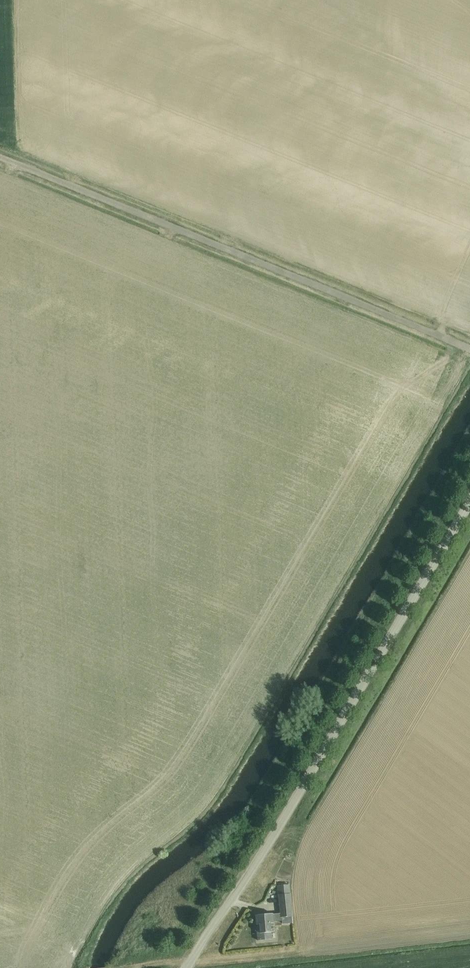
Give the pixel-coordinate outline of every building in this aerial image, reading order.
[(274,926),(273,923),(274,923),(273,920),(282,919),(282,918),(292,917),(289,885),(278,886),(281,913),(273,914),(256,915),(257,925),(260,925),(261,933),(257,933),(258,941),(272,939),(271,926),(274,926)]
